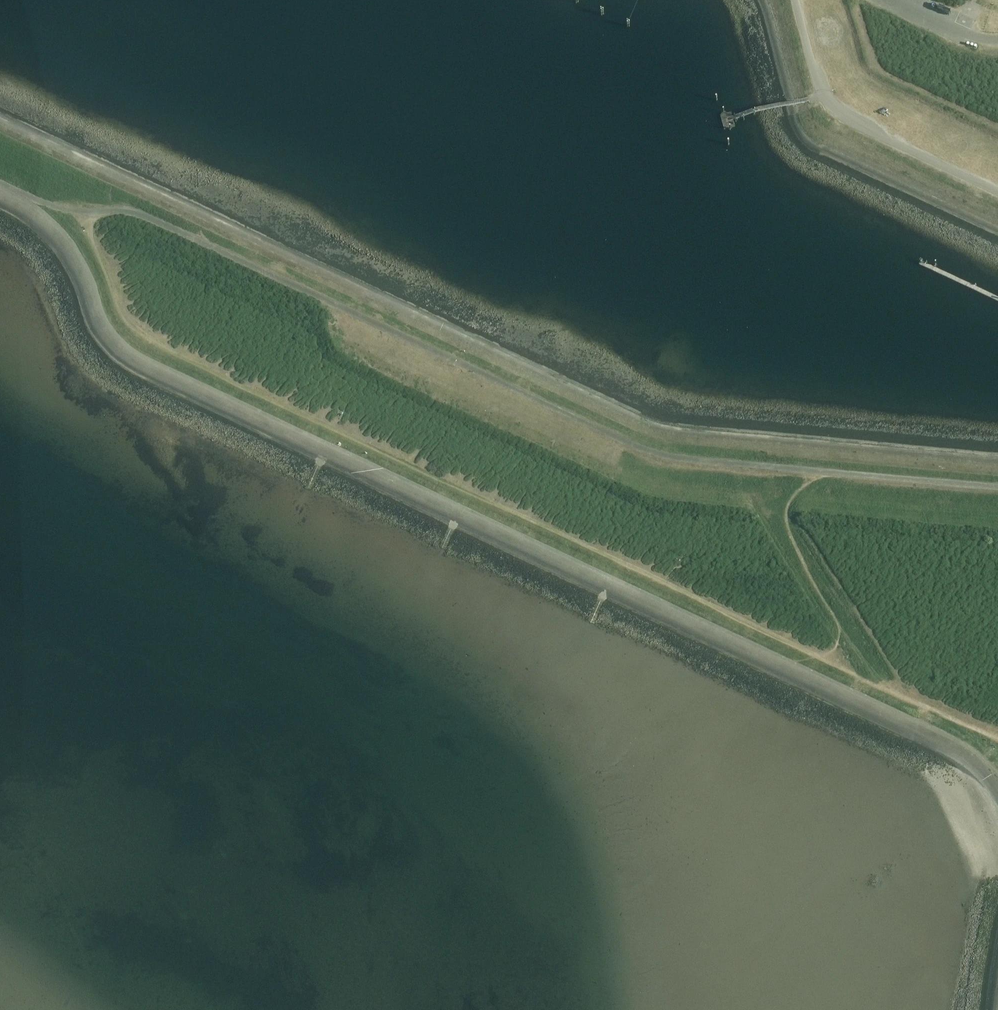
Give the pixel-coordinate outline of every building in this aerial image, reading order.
[(988,13),(991,6),(985,3),(982,10),(988,13)] [(986,27),(990,18),(982,15),(979,24),(986,27)]
